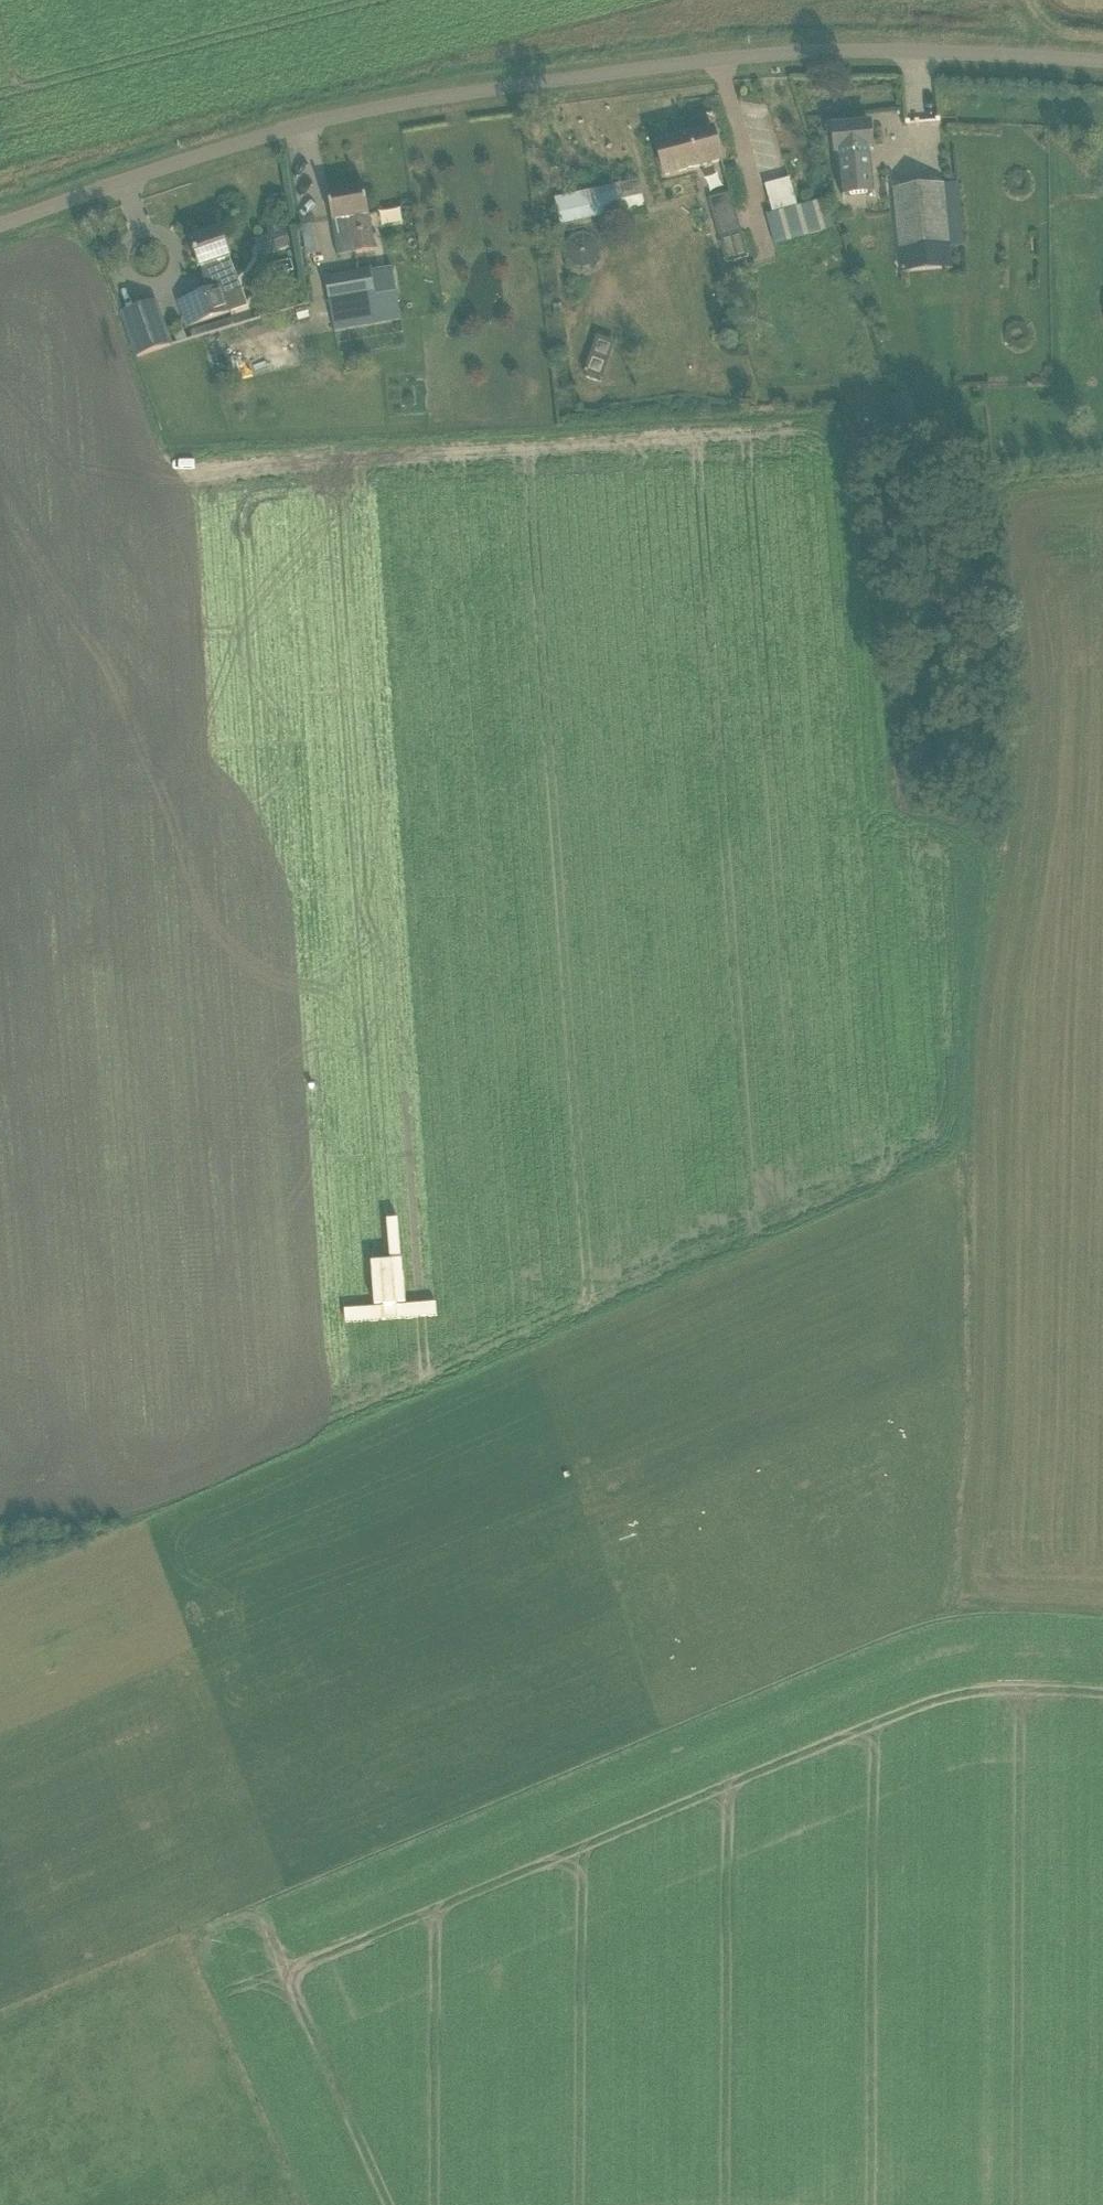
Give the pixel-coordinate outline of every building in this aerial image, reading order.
[(872,123),(832,127),(835,155),(839,155),(844,198),(875,195),(871,152),(876,152),(872,123)] [(657,145),(666,176),(722,160),(714,130),(657,145)] [(555,199),(560,225),(645,208),(639,182),(555,199)] [(900,250),(964,245),(958,184),(930,186),(894,190),(900,250)] [(365,187),(328,193),(332,215),(333,221),(335,234),(345,232),(347,241),(355,239),(357,252),(376,249),(369,209),(365,187)] [(710,199),(727,263),(748,258),(732,193),(710,199)] [(767,218),(775,244),(837,227),(829,200),(767,218)] [(221,231),(192,241),(197,258),(195,259),(198,267),(200,266),(209,292),(193,297),(202,323),(216,319),(232,313),(220,280),(236,275),(228,252),(221,231)] [(256,242),(262,258),(291,247),(284,231),(256,242)] [(567,242),(564,251),(566,263),(573,270),(584,272),(593,270),(601,262),(604,253),(601,243),(594,235),(584,232),(574,236),(567,242)] [(325,278),(335,331),(401,319),(391,266),(325,278)] [(123,314),(138,358),(172,346),(157,302),(123,314)] [(583,376),(600,382),(616,343),(598,336),(583,376)]
